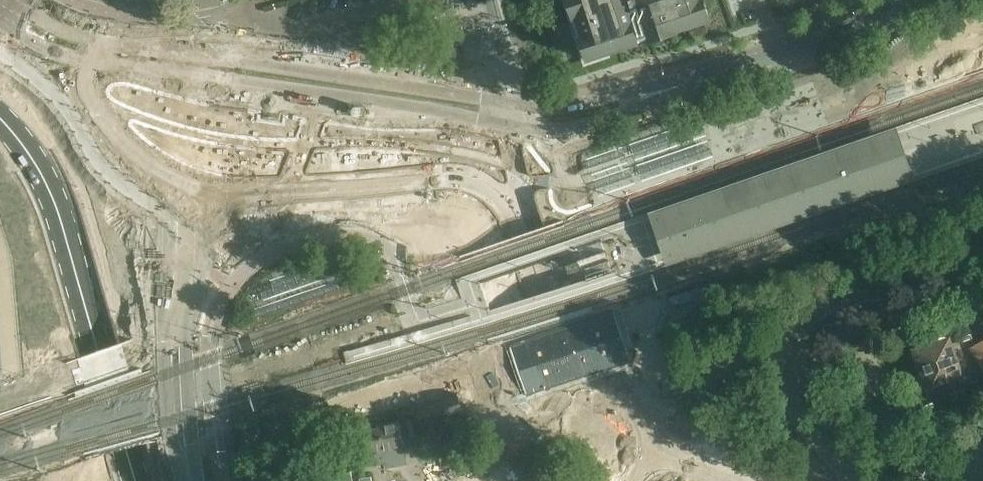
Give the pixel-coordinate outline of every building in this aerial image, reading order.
[(588,59),(640,42),(639,40),(648,37),(649,41),(677,31),(677,30),(710,19),(703,0),(568,0),(588,59)] [(869,165),(865,154),(759,191),(762,202),(766,213),(873,177),(869,165)] [(660,236),(664,247),(681,241),(686,244),(696,241),(700,234),(717,228),(714,217),(710,206),(692,213),(685,210),(677,212),(673,219),(657,225),(660,236)] [(975,285),(981,309),(982,309),(982,283),(975,285)] [(961,379),(971,376),(959,342),(950,345),(949,340),(917,351),(930,390),(961,379)] [(458,398),(419,411),(429,441),(468,428),(458,398)] [(399,421),(378,425),(379,428),(363,431),(369,465),(385,462),(386,467),(407,463),(399,421)] [(73,460),(78,480),(121,480),(115,451),(73,460)]
